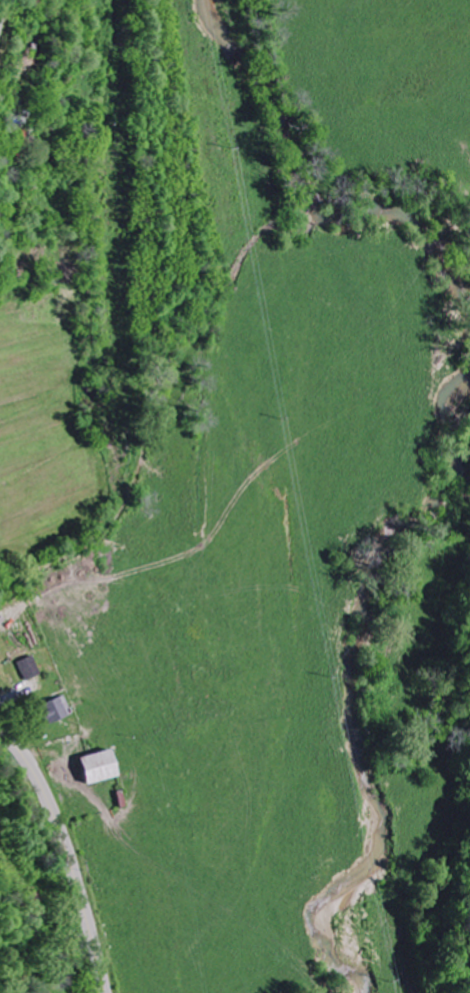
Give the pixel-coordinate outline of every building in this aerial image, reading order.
[(24,662),(29,681),(45,677),(40,657),(24,662)]
